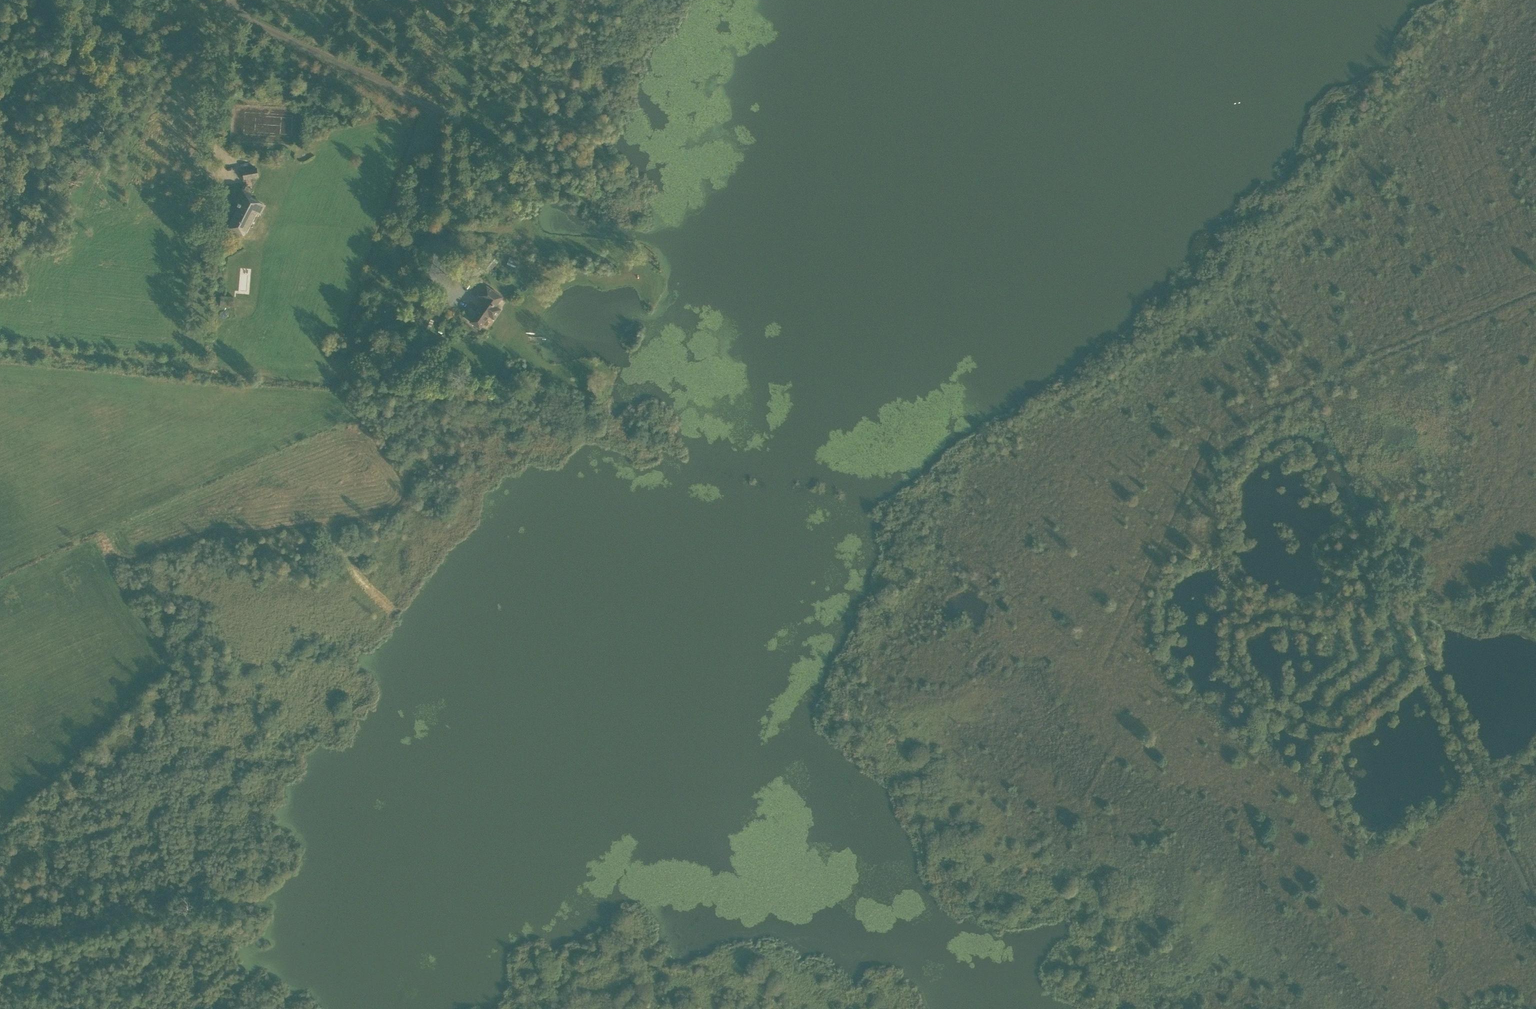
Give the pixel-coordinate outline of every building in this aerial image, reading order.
[(245,178),(258,176),(256,168),(244,170),(245,178)] [(249,197),(251,194),(243,190),(237,201),(239,202),(238,204),(240,205),(230,226),(244,233),(256,211),(261,213),(265,205),(249,197)] [(492,255),(482,265),(489,272),(498,261),(492,255)] [(486,299),(470,322),(478,327),(480,329),(489,316),(494,319),(501,309),(500,308),(497,305),(503,297),(495,291),(487,286),(480,295),(486,299)]
